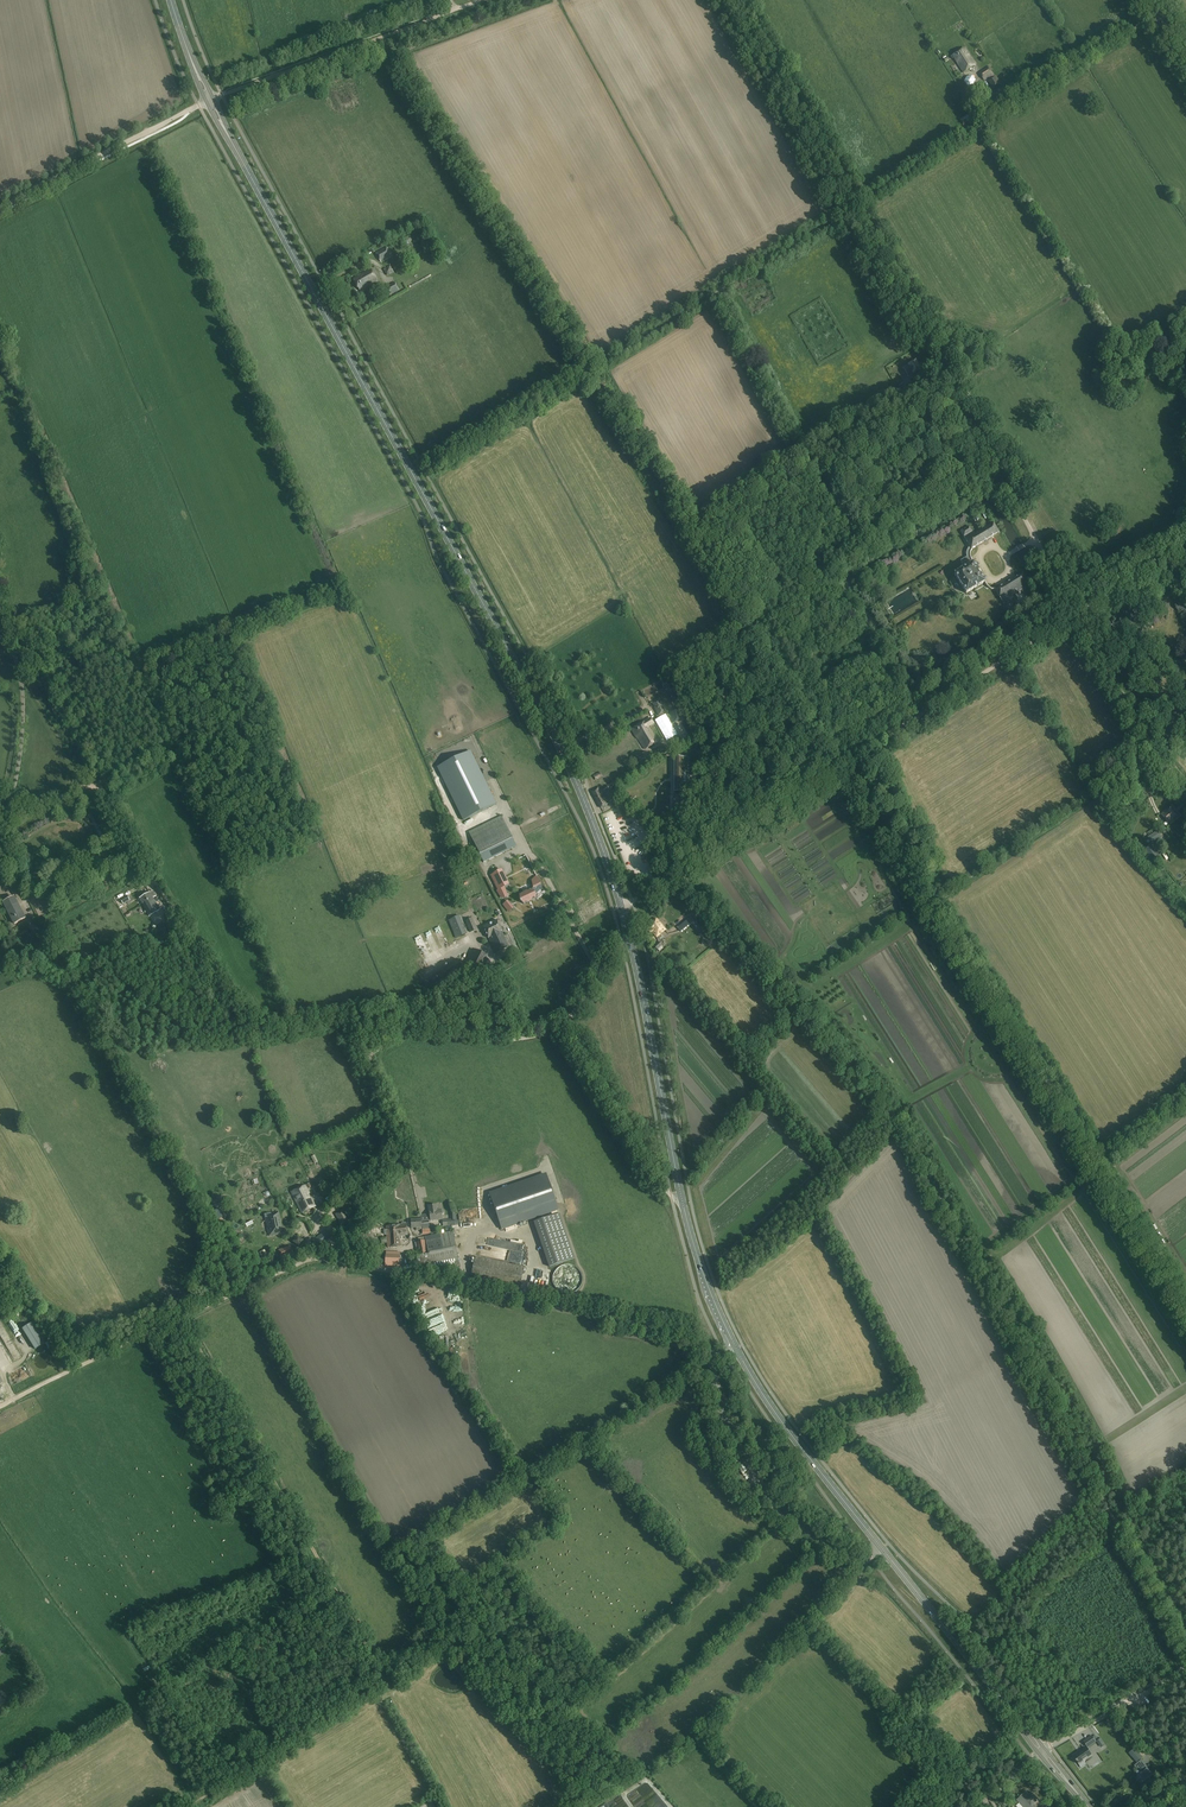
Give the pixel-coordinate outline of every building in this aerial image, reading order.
[(976,65),(969,55),(965,48),(951,57),(953,59),(954,58),(964,73),(976,65)] [(985,81),(994,75),(988,66),(979,73),(985,81)] [(977,71),(968,72),(969,84),(978,83),(977,71)] [(994,89),(1001,85),(995,76),(988,81),(994,89)] [(977,93),(982,90),(978,83),(973,86),(977,93)] [(970,114),(960,120),(963,125),(974,119),(970,114)] [(375,253),(381,262),(392,256),(387,247),(375,253)] [(353,278),(359,291),(377,281),(371,269),(353,278)] [(390,295),(399,290),(395,283),(386,288),(390,295)] [(908,376),(920,369),(915,360),(903,367),(908,376)] [(909,392),(905,385),(886,397),(889,401),(903,392),(904,395),(909,392)] [(982,530),(987,539),(998,532),(993,523),(982,530)] [(960,532),(966,540),(970,546),(968,549),(967,550),(966,553),(966,554),(966,555),(967,557),(960,561),(963,565),(960,566),(962,569),(954,574),(966,594),(984,582),(973,562),(971,560),(971,558),(970,556),(970,553),(971,551),(972,550),(971,549),(987,539),(982,530),(974,535),(969,526),(960,532)] [(1029,585),(1023,574),(996,590),(1002,601),(1010,614),(1016,610),(1009,597),(1014,594),(1013,593),(1017,590),(1018,592),(1029,585)] [(652,703),(659,716),(666,712),(659,700),(652,703)] [(682,710),(670,713),(672,723),(685,720),(682,710)] [(648,727),(654,723),(651,718),(632,730),(633,731),(635,736),(638,739),(645,749),(658,742),(648,727)] [(667,739),(674,738),(672,729),(665,731),(667,739)] [(464,820),(496,805),(494,802),(470,751),(438,767),(464,820)] [(676,783),(676,792),(688,792),(688,786),(687,786),(687,781),(688,781),(688,758),(684,758),(684,760),(682,760),(682,758),(676,758),(676,778),(676,783)] [(600,774),(594,777),(596,782),(603,779),(600,774)] [(601,808),(608,804),(598,787),(592,791),(601,808)] [(610,802),(616,798),(610,788),(604,791),(610,802)] [(1169,823),(1180,815),(1172,806),(1162,814),(1169,823)] [(469,834),(483,862),(516,846),(502,818),(470,834),(469,834)] [(1161,838),(1157,832),(1149,837),(1153,843),(1161,838)] [(1151,845),(1146,849),(1153,860),(1159,856),(1151,845)] [(501,870),(491,875),(498,889),(497,891),(501,898),(506,897),(507,896),(504,886),(508,885),(501,870)] [(531,900),(532,900),(536,898),(535,894),(542,888),(537,877),(536,877),(531,880),(533,888),(531,890),(519,895),(520,900),(520,901),(521,902),(524,904),(528,902),(528,901),(529,901),(530,901),(531,900)] [(144,907),(155,901),(153,897),(156,896),(153,891),(150,892),(139,898),(144,907)] [(14,897),(4,903),(15,924),(25,918),(14,897)] [(160,909),(155,901),(144,907),(149,915),(160,909)] [(504,905),(509,911),(511,911),(512,909),(513,907),(513,908),(508,902),(508,901),(506,903),(505,903),(504,905)] [(459,916),(449,921),(458,939),(468,935),(459,916)] [(680,932),(694,921),(691,916),(677,928),(680,932)] [(466,921),(470,932),(477,929),(472,918),(466,921)] [(497,920),(483,927),(488,938),(496,953),(509,947),(502,931),(497,920)] [(648,926),(649,927),(646,930),(649,934),(652,931),(657,936),(664,930),(656,920),(648,926)] [(167,932),(162,922),(157,925),(163,935),(167,932)] [(450,944),(455,943),(449,922),(444,923),(449,940),(450,944)] [(465,966),(479,972),(487,956),(473,949),(465,966)] [(490,1194),(502,1230),(519,1224),(519,1223),(558,1209),(546,1175),(490,1194)] [(306,1185),(305,1185),(292,1192),(302,1213),(316,1206),(312,1197),(310,1198),(308,1194),(309,1193),(306,1185)] [(442,1210),(441,1210),(437,1210),(436,1205),(429,1206),(430,1211),(429,1211),(430,1220),(442,1219),(442,1214),(443,1214),(444,1213),(443,1211),(442,1210)] [(223,1216),(219,1208),(214,1211),(218,1219),(223,1216)] [(350,1222),(344,1210),(336,1215),(343,1226),(350,1222)] [(269,1236),(282,1233),(278,1212),(265,1214),(266,1222),(268,1221),(269,1228),(268,1228),(269,1236)] [(559,1213),(534,1222),(550,1267),(574,1258),(559,1213)] [(422,1229),(422,1227),(421,1219),(411,1220),(412,1228),(416,1227),(416,1230),(422,1229)] [(422,1229),(430,1228),(429,1220),(421,1221),(422,1229)] [(402,1246),(401,1235),(407,1235),(406,1223),(405,1222),(402,1223),(401,1224),(401,1225),(386,1226),(387,1230),(385,1230),(386,1234),(388,1247),(402,1246)] [(460,1265),(452,1231),(425,1236),(425,1240),(415,1242),(417,1251),(407,1253),(409,1264),(418,1262),(420,1274),(460,1265)] [(326,1232),(313,1240),(317,1247),(330,1238),(326,1232)] [(526,1232),(516,1236),(518,1241),(528,1237),(526,1232)] [(303,1241),(298,1236),(293,1242),(299,1246),(303,1241)] [(290,1245),(278,1250),(281,1258),(293,1254),(290,1245)] [(400,1266),(400,1256),(386,1255),(385,1266),(400,1266)] [(524,1267),(475,1257),(471,1279),(520,1288),(524,1267)] [(570,1276),(576,1271),(573,1267),(569,1270),(568,1269),(565,1270),(566,1271),(560,1276),(563,1279),(559,1282),(566,1289),(579,1278),(577,1277),(573,1280),(570,1276)] [(533,1272),(533,1281),(547,1281),(547,1277),(548,1277),(547,1271),(533,1272)] [(32,1321),(22,1328),(35,1348),(45,1342),(32,1321)] [(45,1362),(47,1360),(42,1352),(34,1357),(41,1368),(46,1365),(45,1362)] [(18,1381),(13,1374),(10,1376),(14,1383),(18,1381)] [(743,1464),(738,1467),(745,1479),(747,1478),(744,1472),(747,1470),(743,1464)] [(1088,1747),(1096,1742),(1091,1736),(1084,1741),(1088,1747)] [(1101,1748),(1105,1745),(1100,1739),(1097,1741),(1101,1748)] [(1078,1762),(1078,1763),(1078,1764),(1091,1755),(1086,1747),(1074,1756),(1078,1762)] [(1134,1749),(1129,1753),(1137,1762),(1142,1758),(1134,1749)] [(1150,1773),(1146,1769),(1140,1774),(1143,1778),(1139,1781),(1144,1788),(1156,1779),(1151,1772),(1150,1773)] [(971,1797),(975,1793),(966,1783),(962,1787),(971,1797)] [(1017,1800),(1024,1806),(1032,1806),(1039,1800),(1029,1789),(1017,1800)]
